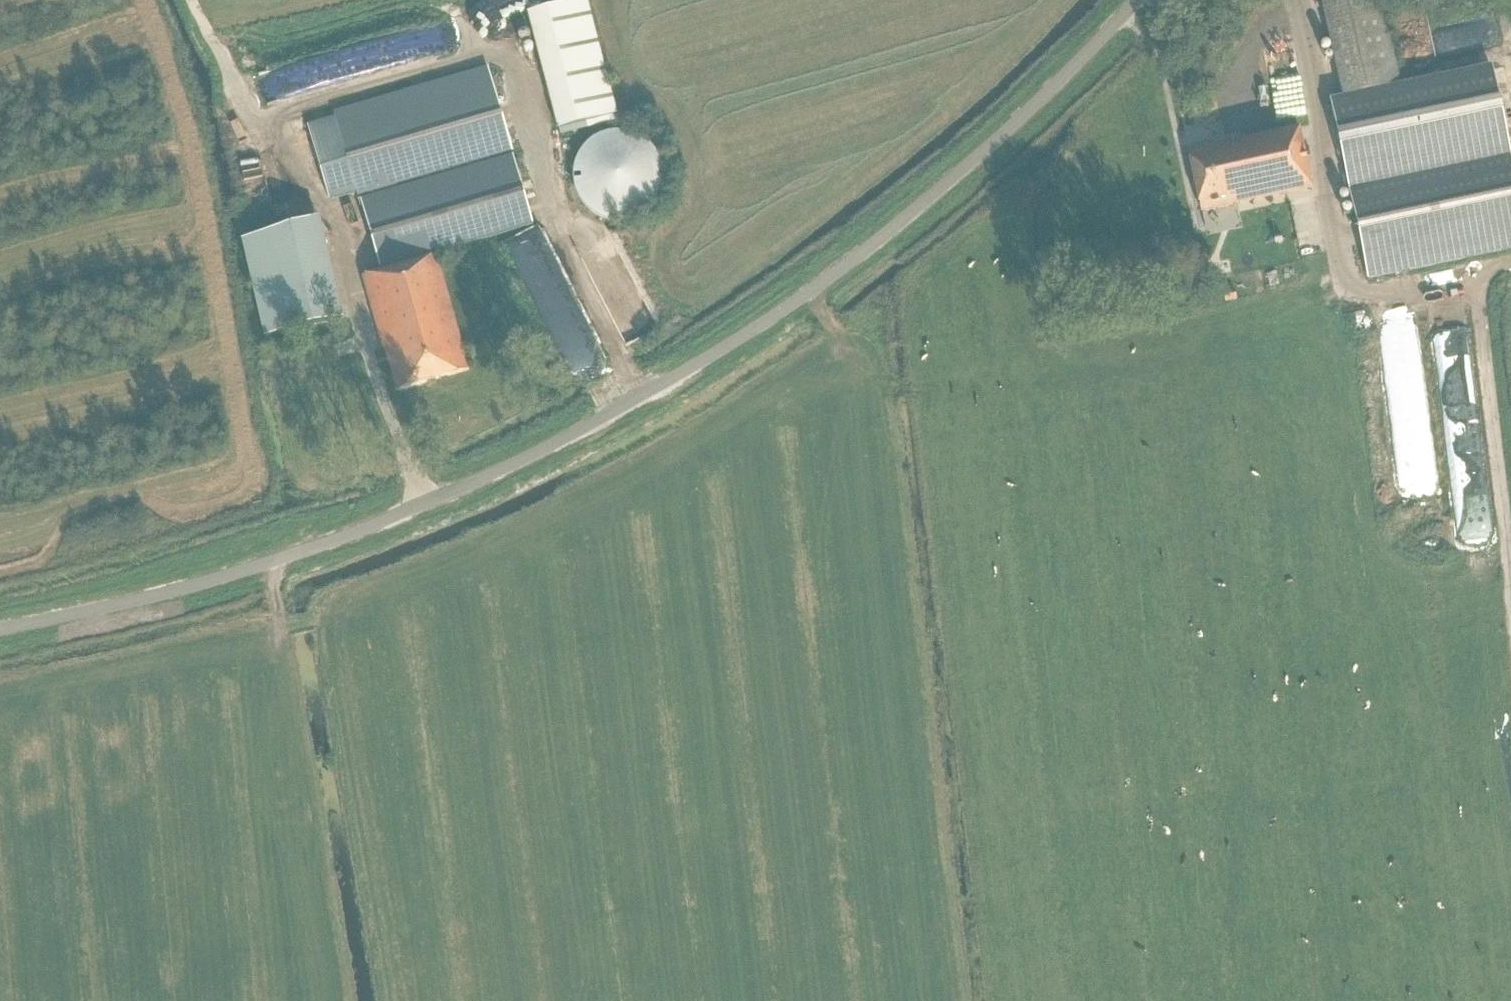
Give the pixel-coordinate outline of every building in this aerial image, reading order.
[(527,15),(557,131),(615,116),(586,0),(527,15)] [(1400,84),(1382,0),(1321,0),(1342,96),(1400,84)] [(306,60),(291,63),(299,97),(313,94),(306,60)] [(1490,64),(1400,84),(1342,96),(1329,99),(1347,180),(1508,145),(1490,64)] [(533,225),(515,163),(488,69),(334,113),(335,116),(307,124),(329,201),(357,193),(379,271),(362,276),(383,350),(385,350),(397,391),(469,371),(435,252),(533,225)] [(1201,211),(1312,187),(1298,127),(1242,139),(1243,143),(1226,147),(1225,143),(1188,151),(1201,211)] [(662,163),(661,159),(659,155),(657,152),(655,149),(653,146),(651,145),(649,142),(646,140),(642,137),(639,136),(634,133),(630,132),(626,132),(622,131),(619,131),(615,131),(611,132),(607,132),(604,134),(600,135),(597,137),(593,139),(589,142),(586,145),(584,148),(581,151),(579,154),(578,157),(576,161),(575,163),(574,167),(574,170),(574,174),(573,178),(574,182),(574,184),(575,187),(576,191),(577,193),(577,195),(579,198),(581,201),(583,204),(585,206),(586,207),(589,210),(592,212),(595,214),(600,217),(604,218),(609,220),(613,220),(619,221),(622,221),(624,220),(630,219),(634,218),(639,216),(642,214),(644,213),(647,211),(648,209),(651,207),(654,204),(655,202),(657,199),(659,196),(660,192),(661,191),(662,187),(663,185),(663,181),(664,180),(664,178),(664,174),(664,170),(663,168),(662,164),(662,163)] [(1510,248),(1510,160),(1508,145),(1347,180),(1368,279),(1510,248)] [(265,336),(343,319),(321,223),(243,241),(265,336)] [(1236,302),(1234,292),(1222,294),(1224,304),(1236,302)] [(1403,495),(1440,488),(1430,438),(1393,446),(1403,495)]
